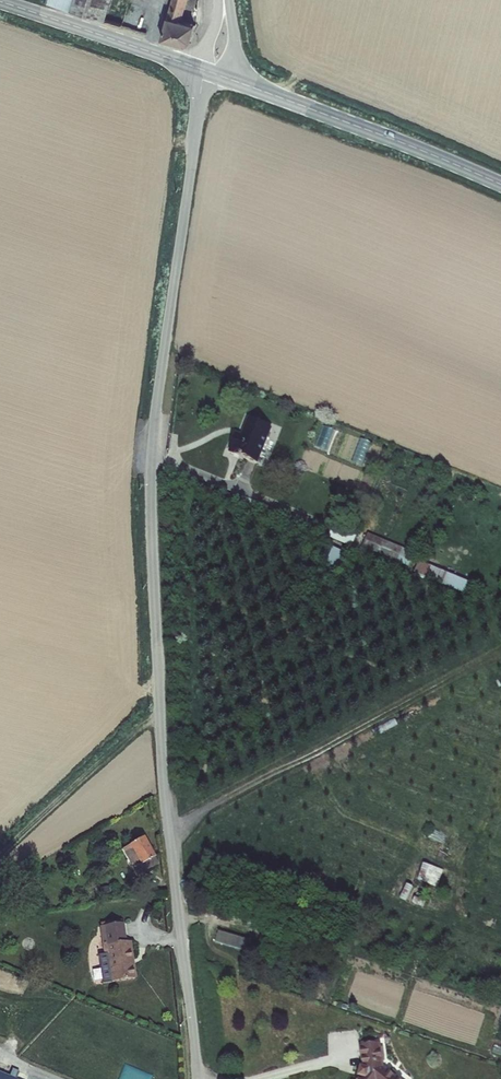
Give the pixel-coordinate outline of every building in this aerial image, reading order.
[(104,17),(106,14),(110,0),(52,0),(104,17)] [(106,14),(123,19),(128,0),(110,0),(106,14)] [(123,19),(138,24),(145,0),(128,0),(123,19)] [(161,36),(177,42),(189,36),(193,21),(180,16),(185,0),(171,0),(161,36)] [(356,458),(367,460),(372,440),(361,437),(356,458)] [(248,450),(241,468),(267,478),(279,446),(259,438),(253,452),(248,450)] [(336,527),(332,538),(352,546),(356,535),(336,527)] [(369,532),(363,546),(410,565),(416,551),(369,532)] [(332,546),(323,571),(339,577),(348,552),(332,546)] [(377,554),(373,563),(397,573),(401,564),(377,554)] [(419,560),(414,573),(467,593),(471,580),(419,560)] [(115,845),(131,872),(152,859),(137,833),(115,845)] [(440,886),(444,868),(423,862),(419,880),(440,886)] [(88,984),(121,983),(120,945),(115,945),(114,926),(92,927),(94,955),(87,955),(88,984)] [(220,930),(217,941),(246,949),(249,938),(220,930)] [(259,954),(229,945),(226,955),(256,964),(259,954)] [(4,1014),(14,990),(0,985),(0,1013),(4,1014)] [(0,1059),(0,1078),(48,1078),(0,1059)] [(371,1062),(373,1078),(393,1078),(390,1060),(371,1062)]
